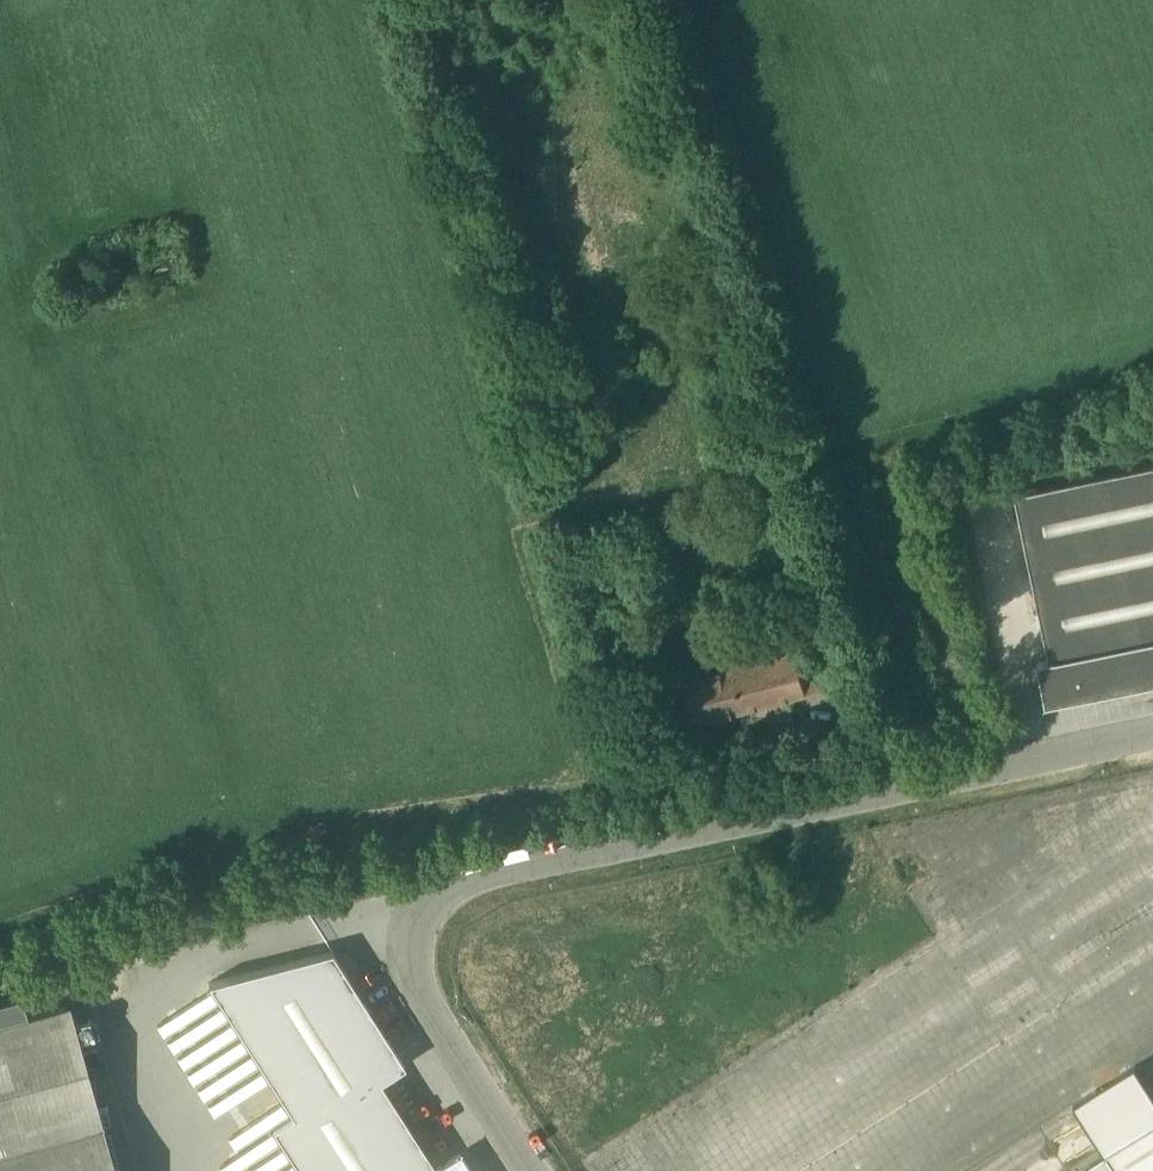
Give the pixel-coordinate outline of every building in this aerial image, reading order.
[(1014,491),(1049,660),(1039,662),(1047,703),(1152,681),(1152,462),(1014,491)] [(695,722),(807,693),(807,692),(831,686),(820,642),(812,644),(808,630),(807,625),(728,647),(733,666),(683,679),(684,681),(695,722)] [(996,959),(968,979),(977,992),(974,1001),(985,1015),(979,1019),(984,1026),(994,1019),(1006,1022),(1008,1020),(1012,1021),(1052,1020),(1057,1002),(1076,1001),(1119,971),(1121,964),(1120,942),(1134,932),(1126,921),(1114,917),(1113,903),(1134,888),(1110,881),(1044,927),(1027,922),(1016,930),(1022,937),(1006,948),(1001,940),(996,959)] [(381,1079),(405,1063),(333,949),(209,981),(294,1114),(274,1127),(302,1170),(472,1170),(460,1153),(437,1167),(381,1079)] [(23,1009),(18,991),(0,996),(0,1016),(23,1009)] [(0,1023),(0,1170),(111,1170),(82,1065),(100,1059),(96,1044),(77,1049),(65,1005),(0,1023)] [(1136,1065),(1075,1102),(1109,1155),(1084,1170),(1152,1170),(1152,1092),(1136,1065)]
